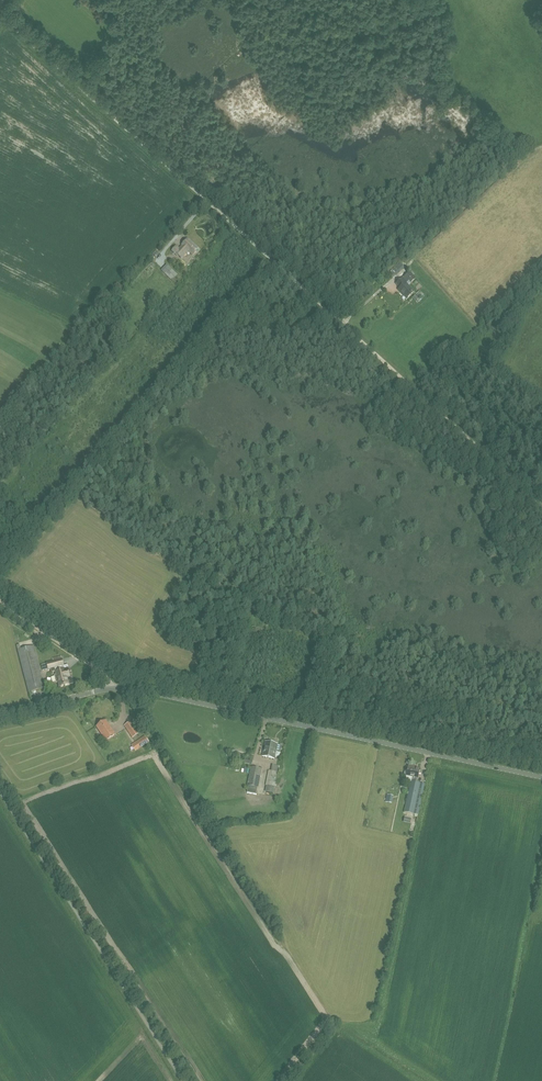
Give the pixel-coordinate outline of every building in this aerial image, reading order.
[(176,246),(173,250),(176,253),(181,258),(188,250),(190,252),(191,250),(195,253),(198,249),(191,242),(189,244),(186,241),(182,245),(183,245),(179,249),(176,246)] [(172,281),(178,275),(166,264),(161,270),(172,281)] [(408,286),(411,283),(416,278),(410,272),(404,278),(403,277),(397,284),(400,288),(402,291),(401,292),(404,295),(405,294),(408,297),(414,292),(408,286)] [(17,649),(28,692),(45,688),(34,645),(17,649)] [(48,669),(55,668),(55,666),(63,664),(61,656),(52,658),(53,662),(46,663),(48,669)] [(63,664),(55,666),(56,673),(59,672),(59,674),(61,674),(62,676),(63,675),(64,681),(68,680),(67,677),(70,676),(68,669),(65,670),(65,669),(64,669),(63,664)] [(57,675),(55,675),(55,676),(56,681),(57,682),(59,682),(60,686),(69,684),(68,680),(64,681),(63,675),(62,676),(61,674),(59,674),(59,672),(56,673),(57,675)] [(106,740),(115,734),(106,720),(97,726),(106,740)] [(124,725),(130,735),(132,738),(140,733),(131,721),(124,725)] [(149,742),(145,736),(136,742),(140,748),(149,742)] [(280,745),(276,744),(276,743),(276,742),(273,741),(272,742),(272,743),(265,742),(262,756),(274,758),(276,751),(277,751),(281,749),(281,746),(280,745)] [(405,771),(404,775),(413,777),(412,781),(411,781),(404,812),(418,815),(425,784),(417,782),(418,778),(420,769),(415,768),(415,769),(414,768),(414,766),(409,765),(407,771),(405,771)] [(263,769),(251,766),(248,785),(259,788),(263,769)] [(278,772),(270,771),(269,770),(266,785),(275,787),(278,772)]
